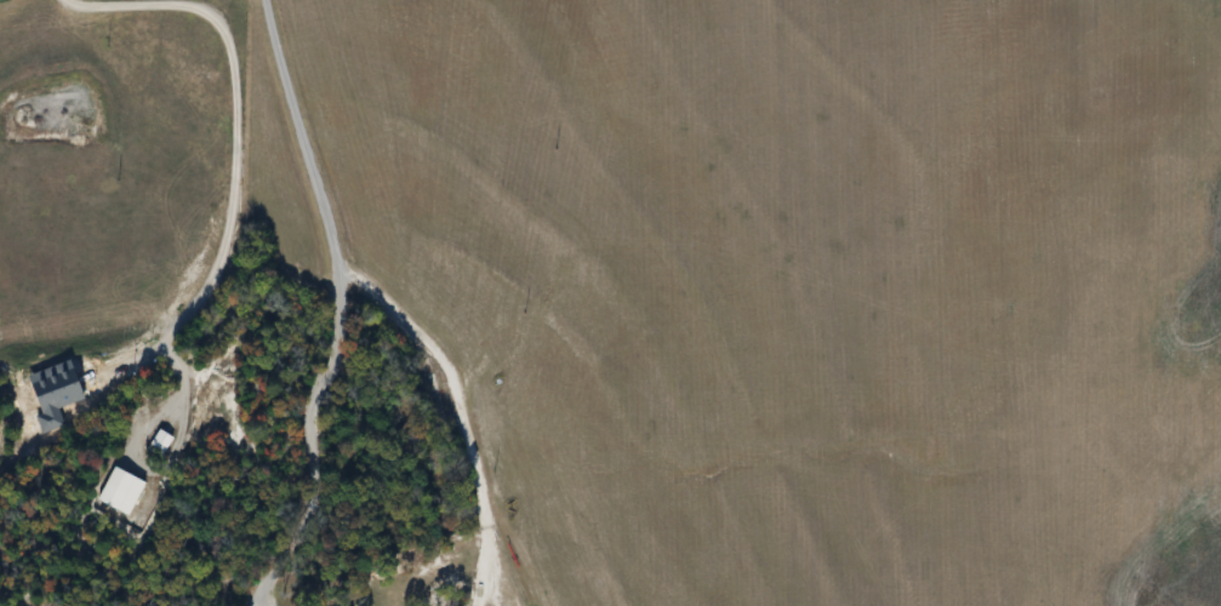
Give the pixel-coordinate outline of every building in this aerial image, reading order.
[(100,501),(121,512),(138,479),(117,468),(100,501)]
